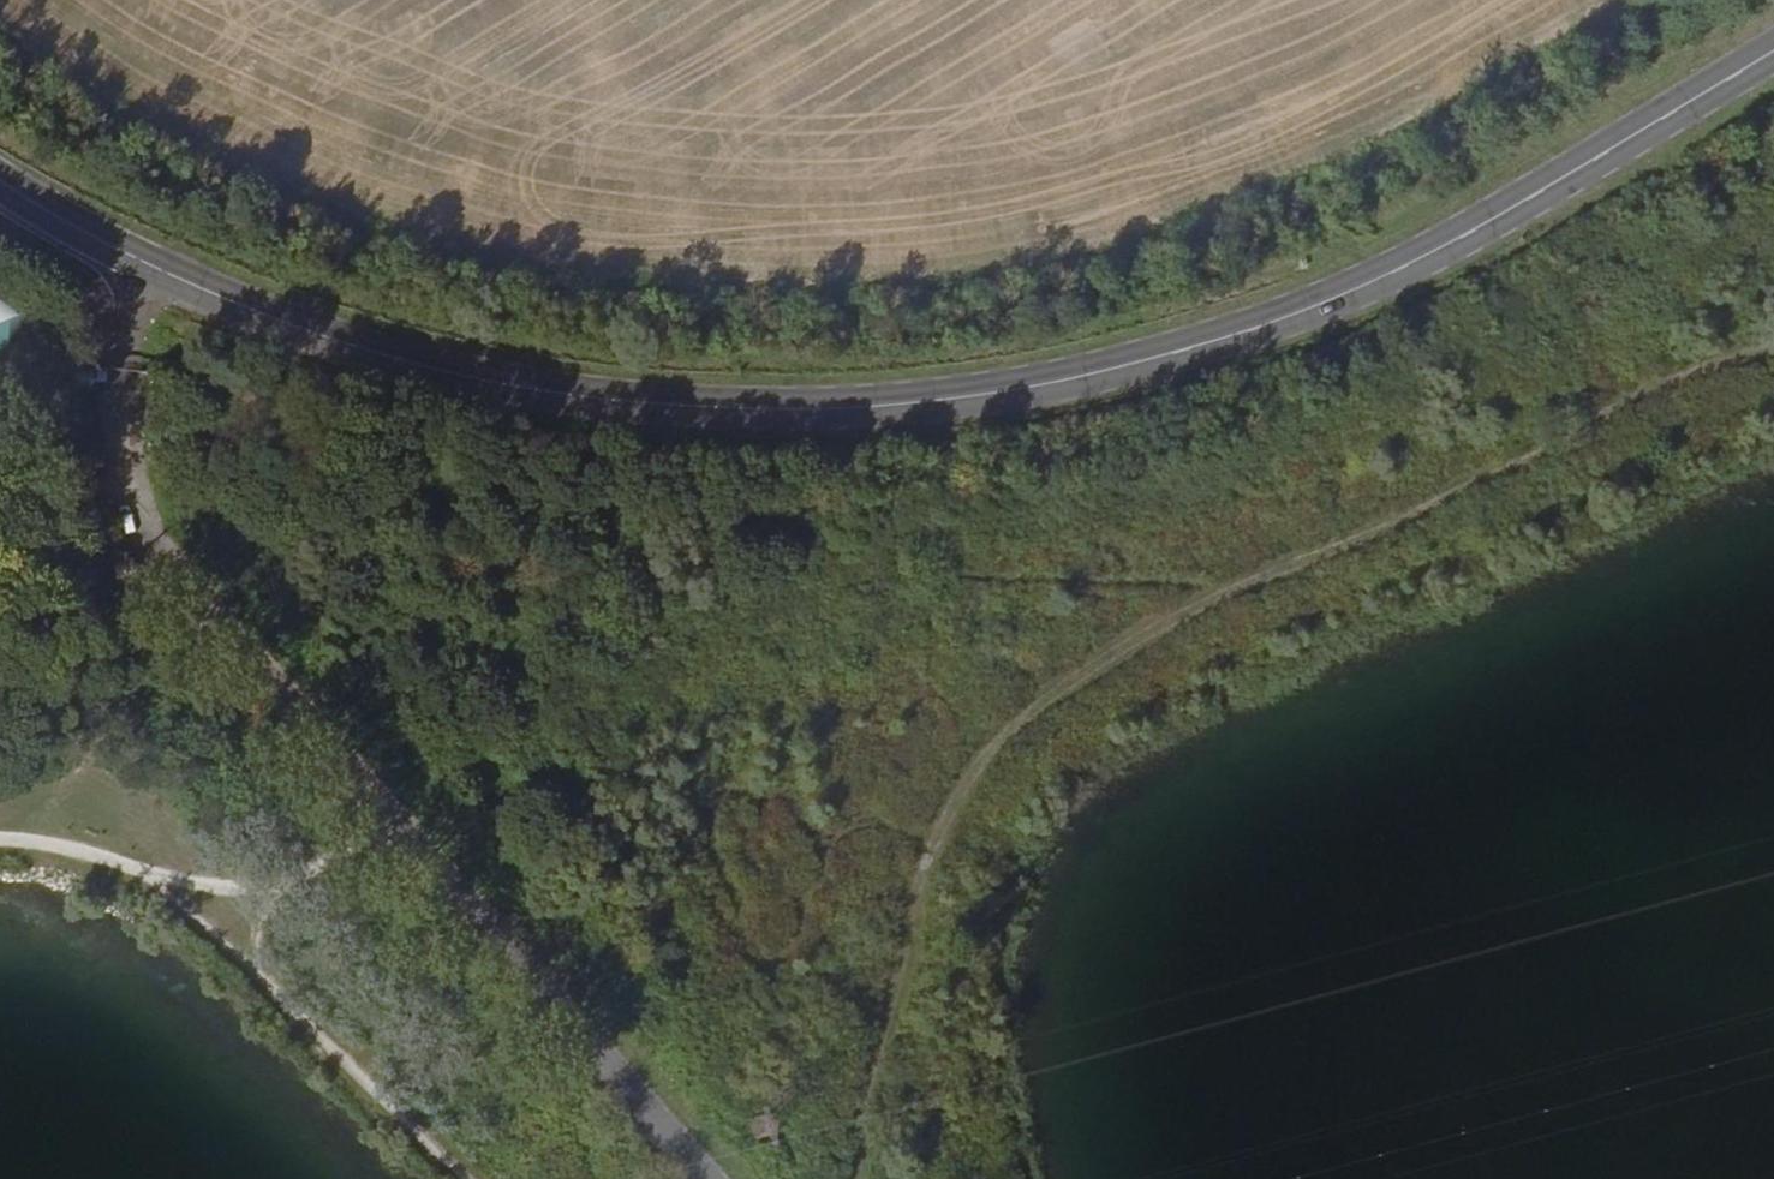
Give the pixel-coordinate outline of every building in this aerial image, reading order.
[(18,334),(37,305),(0,280),(0,361),(18,334)] [(108,366),(92,365),(91,380),(107,381),(108,366)]
